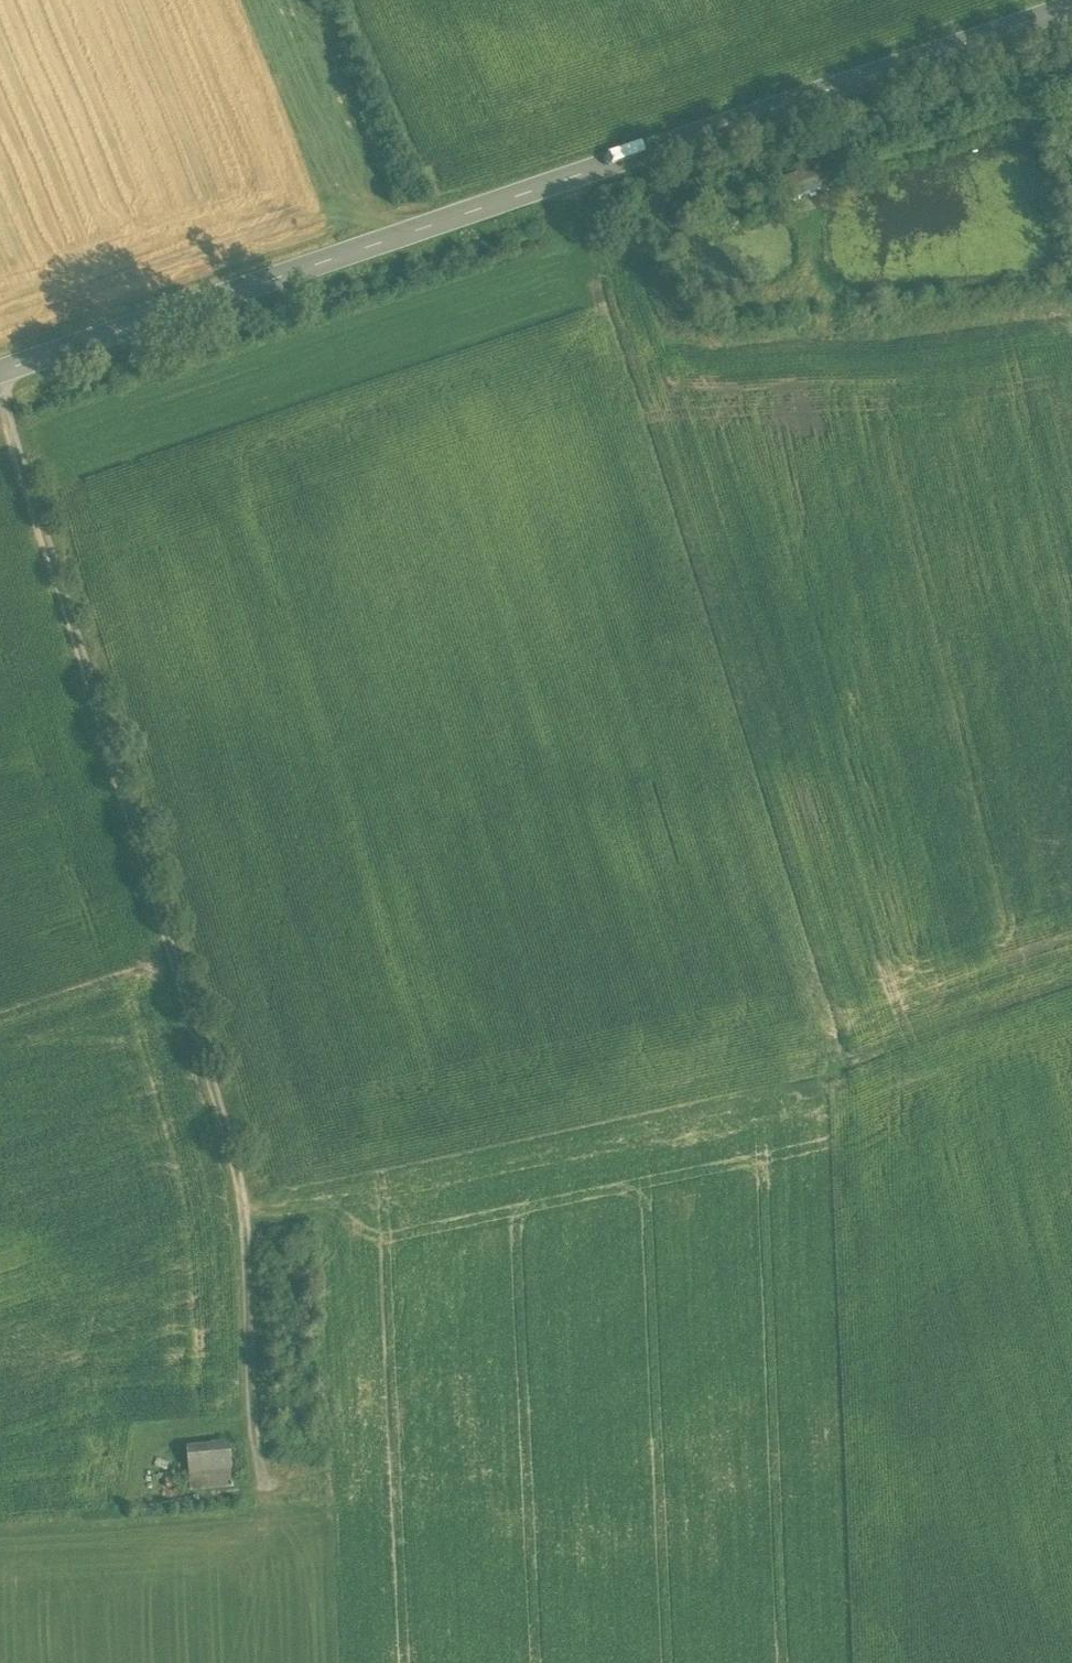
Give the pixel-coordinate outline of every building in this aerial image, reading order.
[(181,1441),(187,1484),(244,1476),(238,1433),(181,1441)]
